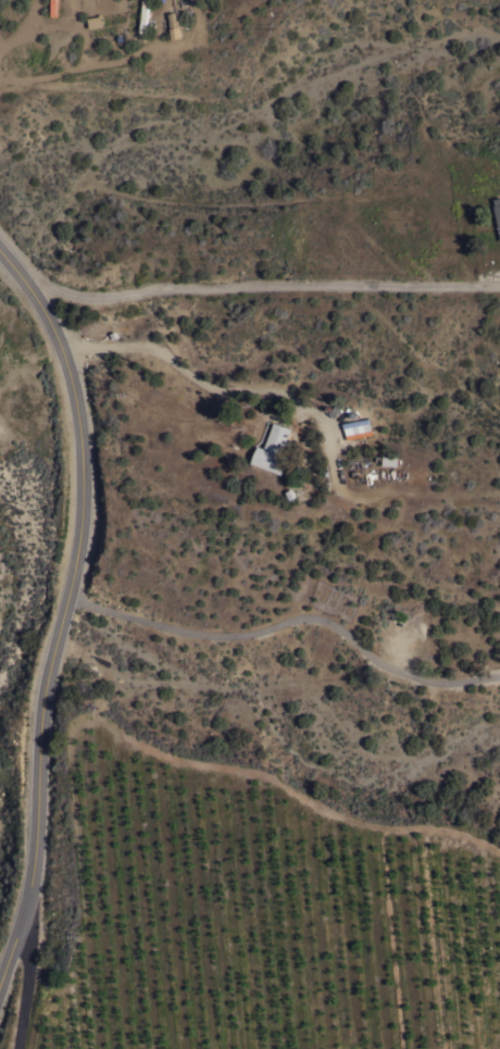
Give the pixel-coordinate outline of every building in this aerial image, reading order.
[(139,32),(142,0),(148,0),(145,32),(139,32)] [(171,39),(180,38),(177,12),(168,14),(171,39)] [(87,17),(101,15),(102,26),(89,27),(87,17)] [(499,236),(499,197),(492,199),(499,236)] [(347,439),(346,434),(353,433),(352,427),(345,429),(343,423),(370,419),(372,430),(372,429),(373,435),(347,439)] [(280,453),(287,455),(280,473),(251,462),(258,445),(264,447),(274,421),(290,427),(280,453)] [(398,457),(397,465),(382,464),(383,454),(398,457)]
